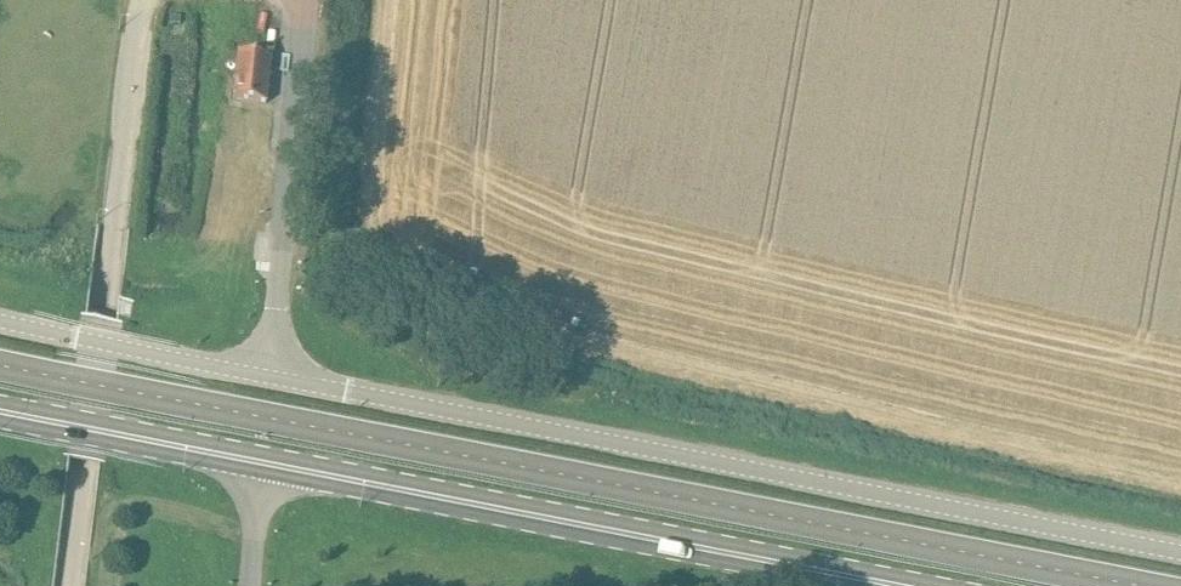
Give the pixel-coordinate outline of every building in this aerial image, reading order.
[(266,106),(270,62),(237,58),(233,102),(266,106)]
